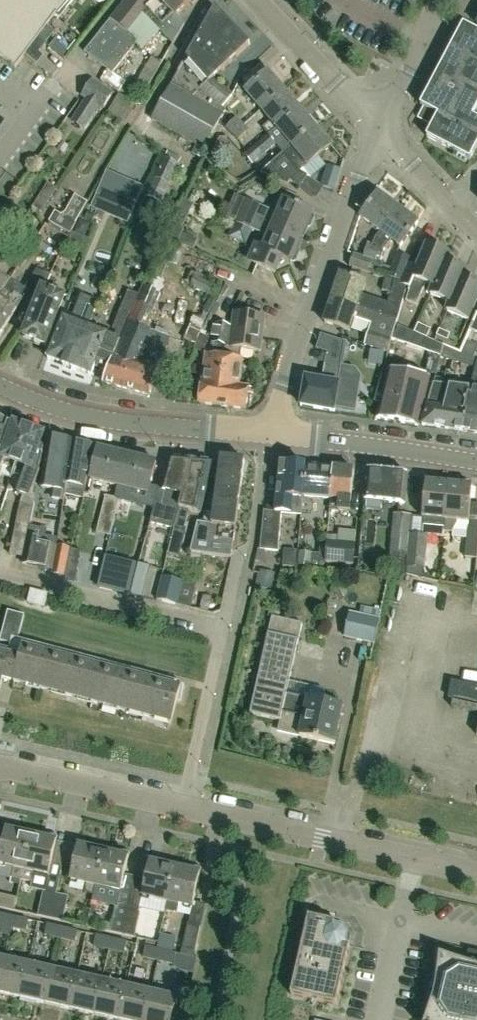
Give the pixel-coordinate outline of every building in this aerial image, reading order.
[(54,0),(0,0),(0,54),(17,67),(61,7),(54,0)] [(149,17),(173,43),(184,24),(177,16),(194,0),(126,0),(86,52),(108,69),(100,80),(95,87),(115,100),(109,111),(127,122),(136,104),(120,94),(121,92),(120,91),(127,81),(114,72),(140,39),(129,32),(143,13),(149,17)] [(180,72),(224,107),(233,95),(213,79),(251,44),(216,6),(180,72)] [(427,107),(422,115),(435,122),(428,136),(471,158),(476,147),(476,117),(474,115),(476,109),(476,30),(464,23),(421,104),(427,107)] [(262,109),(285,90),(269,71),(246,90),(262,109)] [(220,112),(224,107),(180,72),(154,119),(204,148),(224,114),(220,112)] [(269,134),(301,108),(285,90),(262,109),(272,120),(263,127),(269,134)] [(293,147),(316,127),(301,108),(269,134),(249,151),(245,154),(253,164),(267,152),(285,137),(292,146),(293,147)] [(233,133),(245,124),(238,116),(226,127),(229,129),(233,133)] [(250,129),(245,124),(233,133),(240,140),(250,129)] [(301,171),(332,145),(316,127),(293,147),(292,146),(271,164),(277,171),(300,187),(308,175),(301,171)] [(312,212),(305,208),(308,199),(284,190),(281,198),(285,200),(279,213),(260,205),(255,217),(302,237),(312,212)] [(381,231),(399,207),(379,192),(361,216),(381,231)] [(70,233),(76,222),(88,201),(76,194),(63,214),(56,210),(49,220),(70,233)] [(419,221),(399,207),(381,231),(376,238),(373,244),(373,245),(376,246),(372,260),(382,263),(385,251),(392,239),(401,245),(419,221)] [(291,262),(302,237),(255,217),(250,229),(269,237),(265,248),(257,245),(250,262),(275,273),(282,258),(291,262)] [(369,272),(372,260),(376,246),(373,245),(373,244),(368,243),(364,256),(354,252),(350,266),(369,272)] [(446,261),(449,254),(430,245),(420,268),(410,264),(404,282),(407,289),(408,287),(412,289),(410,291),(411,292),(407,302),(417,307),(427,284),(434,287),(434,286),(435,286),(446,261)] [(404,282),(410,264),(412,257),(399,252),(390,276),(388,275),(387,278),(404,282)] [(463,277),(466,271),(447,262),(451,254),(449,254),(446,261),(435,286),(434,286),(434,287),(435,288),(431,295),(451,304),(451,302),(452,303),(462,277),(463,277)] [(38,302),(49,274),(38,269),(25,287),(24,288),(26,289),(31,292),(29,296),(38,302)] [(466,271),(463,277),(462,277),(452,303),(451,302),(451,304),(448,312),(469,321),(476,303),(476,285),(464,279),(467,271),(466,271)] [(11,278),(2,272),(0,274),(0,296),(11,278)] [(65,295),(46,288),(51,275),(49,274),(38,302),(40,303),(39,307),(35,306),(23,339),(45,347),(65,295)] [(389,301),(363,292),(366,282),(341,274),(333,298),(347,303),(399,320),(408,291),(407,289),(404,282),(387,278),(384,288),(393,290),(389,301)] [(171,338),(146,328),(154,309),(153,309),(160,293),(183,304),(187,296),(183,294),(184,291),(176,288),(177,283),(170,280),(169,282),(154,276),(151,284),(144,281),(108,371),(104,382),(151,395),(171,338)] [(108,371),(144,281),(135,277),(129,290),(122,309),(121,309),(109,335),(89,327),(73,370),(75,372),(76,370),(92,376),(96,366),(108,371)] [(18,309),(18,310),(26,297),(23,295),(26,289),(24,288),(25,287),(11,278),(0,296),(0,336),(18,309)] [(388,351),(399,320),(347,303),(333,298),(325,322),(350,330),(355,317),(372,323),(365,344),(388,351)] [(234,311),(230,346),(228,346),(232,326),(230,326),(224,357),(219,405),(248,409),(250,387),(240,386),(243,359),(241,358),(242,349),(260,351),(265,315),(234,311)] [(471,329),(461,351),(474,356),(476,348),(476,344),(471,341),(476,332),(476,314),(471,329)] [(73,370),(89,327),(64,318),(48,359),(64,365),(63,367),(73,370)] [(431,328),(419,323),(415,332),(427,337),(431,328)] [(224,357),(230,326),(219,324),(214,343),(215,343),(213,354),(208,353),(201,403),(219,405),(224,357)] [(451,333),(440,329),(437,337),(448,341),(451,333)] [(307,378),(302,405),(335,410),(336,406),(356,410),(361,376),(357,369),(342,367),(347,342),(321,333),(316,349),(328,353),(326,364),(323,381),(307,378)] [(456,361),(461,351),(445,345),(441,357),(456,361)] [(476,366),(476,358),(474,356),(461,351),(456,361),(476,366)] [(476,358),(476,366),(471,388),(470,388),(465,411),(468,411),(464,430),(476,432),(476,358)] [(418,425),(431,376),(388,369),(384,368),(376,401),(380,402),(377,418),(418,425)] [(443,427),(453,385),(436,382),(429,403),(423,424),(443,427)] [(465,411),(470,388),(453,385),(443,427),(464,430),(468,411),(465,411)] [(8,423),(0,419),(0,442),(8,423)] [(2,471),(13,476),(14,474),(29,430),(15,425),(14,425),(8,423),(0,442),(0,475),(2,471)] [(16,526),(11,554),(24,556),(28,536),(29,532),(35,503),(30,498),(31,495),(40,469),(44,445),(42,444),(45,435),(29,430),(14,474),(24,478),(20,491),(22,499),(17,526),(16,526)] [(65,495),(74,440),(50,434),(42,485),(61,488),(59,496),(64,497),(65,495)] [(95,445),(74,440),(65,495),(84,498),(87,488),(84,487),(95,445)] [(120,484),(127,452),(99,446),(92,477),(120,484)] [(157,460),(127,452),(120,484),(150,491),(157,460)] [(221,455),(214,513),(206,511),(204,523),(198,522),(191,552),(232,557),(236,527),(246,457),(221,455)] [(176,523),(192,458),(171,456),(160,502),(171,505),(167,520),(166,520),(159,548),(169,551),(176,523)] [(204,498),(213,460),(192,458),(176,523),(185,525),(192,495),(204,498)] [(282,514),(301,515),(303,497),(306,463),(281,461),(276,512),(264,512),(262,535),(261,549),(279,550),(280,537),(282,514)] [(331,497),(334,465),(306,463),(303,497),(304,497),(304,495),(331,497)] [(355,467),(334,465),(331,497),(341,498),(340,508),(350,509),(351,499),(352,499),(355,467)] [(406,502),(409,474),(409,472),(369,468),(366,498),(406,502)] [(444,531),(446,532),(451,481),(427,479),(424,516),(426,516),(426,523),(445,525),(444,531)] [(474,483),(451,481),(446,532),(452,532),(457,524),(458,519),(471,520),(474,483)] [(107,535),(116,498),(106,496),(97,533),(107,535)] [(408,574),(411,532),(412,527),(413,514),(394,513),(391,551),(389,570),(408,574)] [(470,523),(467,555),(476,556),(476,524),(470,523)] [(429,534),(411,532),(408,574),(424,577),(425,567),(426,567),(429,534)] [(24,556),(22,565),(53,571),(57,546),(45,544),(46,540),(28,536),(24,556)] [(329,539),(327,559),(355,561),(356,541),(329,539)] [(53,571),(52,573),(66,575),(69,555),(71,547),(57,544),(57,546),(53,571)] [(327,569),(327,553),(299,550),(298,566),(327,569)] [(66,575),(65,580),(78,583),(82,557),(69,555),(66,575)] [(139,565),(106,557),(99,587),(132,595),(139,565)] [(157,599),(178,604),(184,580),(163,575),(157,599)] [(45,605),(48,592),(31,589),(29,601),(45,605)] [(18,643),(26,614),(9,609),(1,638),(18,643)] [(345,637),(374,644),(379,620),(350,614),(345,637)] [(301,736),(336,744),(344,708),(345,704),(325,700),(327,691),(325,687),(313,685),(310,697),(310,698),(288,694),(300,639),(304,622),(273,615),(269,632),(252,708),(251,714),(281,721),(278,732),(301,736)] [(23,653),(11,649),(3,679),(171,724),(182,682),(27,640),(23,653)] [(0,646),(0,690),(3,679),(11,649),(0,646)] [(453,680),(449,696),(476,701),(476,685),(453,680)] [(22,879),(32,835),(17,831),(18,826),(8,824),(0,858),(0,864),(14,868),(12,877),(11,883),(20,884),(22,879)] [(49,875),(58,835),(47,833),(46,838),(32,835),(22,879),(33,882),(35,872),(49,875)] [(93,894),(103,851),(88,847),(90,842),(80,840),(71,880),(87,883),(85,892),(93,894)] [(118,904),(130,851),(119,849),(118,854),(103,851),(93,894),(104,896),(103,901),(118,904)] [(167,901),(175,867),(160,863),(161,858),(151,856),(142,896),(167,901)] [(190,870),(175,867),(167,901),(193,907),(202,867),(191,865),(190,870)] [(52,917),(57,893),(45,890),(39,915),(52,917)] [(15,910),(19,897),(0,892),(0,907),(15,910)] [(69,895),(57,893),(52,917),(64,920),(69,895)] [(123,935),(129,910),(116,907),(110,932),(123,935)] [(135,938),(141,913),(129,910),(123,935),(135,938)] [(13,916),(0,913),(0,929),(1,929),(0,931),(0,933),(9,935),(13,916)] [(29,919),(13,916),(9,935),(10,936),(12,928),(27,931),(29,919)] [(339,924),(308,917),(291,995),(336,1006),(349,946),(345,945),(347,937),(346,930),(338,928),(339,924)] [(60,939),(63,927),(48,923),(45,936),(60,939)] [(196,952),(198,939),(201,926),(189,923),(183,949),(196,952)] [(79,930),(63,927),(60,939),(76,943),(79,930)] [(110,950),(112,938),(97,935),(94,947),(110,950)] [(127,942),(112,938),(110,950),(125,953),(127,942)] [(159,961),(162,949),(146,946),(142,964),(155,967),(157,961),(159,961)] [(177,952),(162,949),(159,961),(174,965),(177,952)] [(439,954),(436,978),(430,1005),(426,1019),(476,1019),(476,965),(462,961),(439,954)] [(28,964),(4,958),(0,974),(0,994),(20,999),(28,964)] [(45,1005),(53,969),(28,964),(20,999),(45,1005)] [(70,1010),(78,975),(53,969),(45,1005),(70,1010)] [(95,1016),(103,981),(78,975),(70,1010),(95,1016)] [(127,986),(103,981),(95,1016),(113,1019),(120,1019),(127,986)] [(152,992),(127,986),(120,1019),(146,1019),(152,992)] [(152,992),(146,1019),(172,1019),(177,997),(152,992)]
